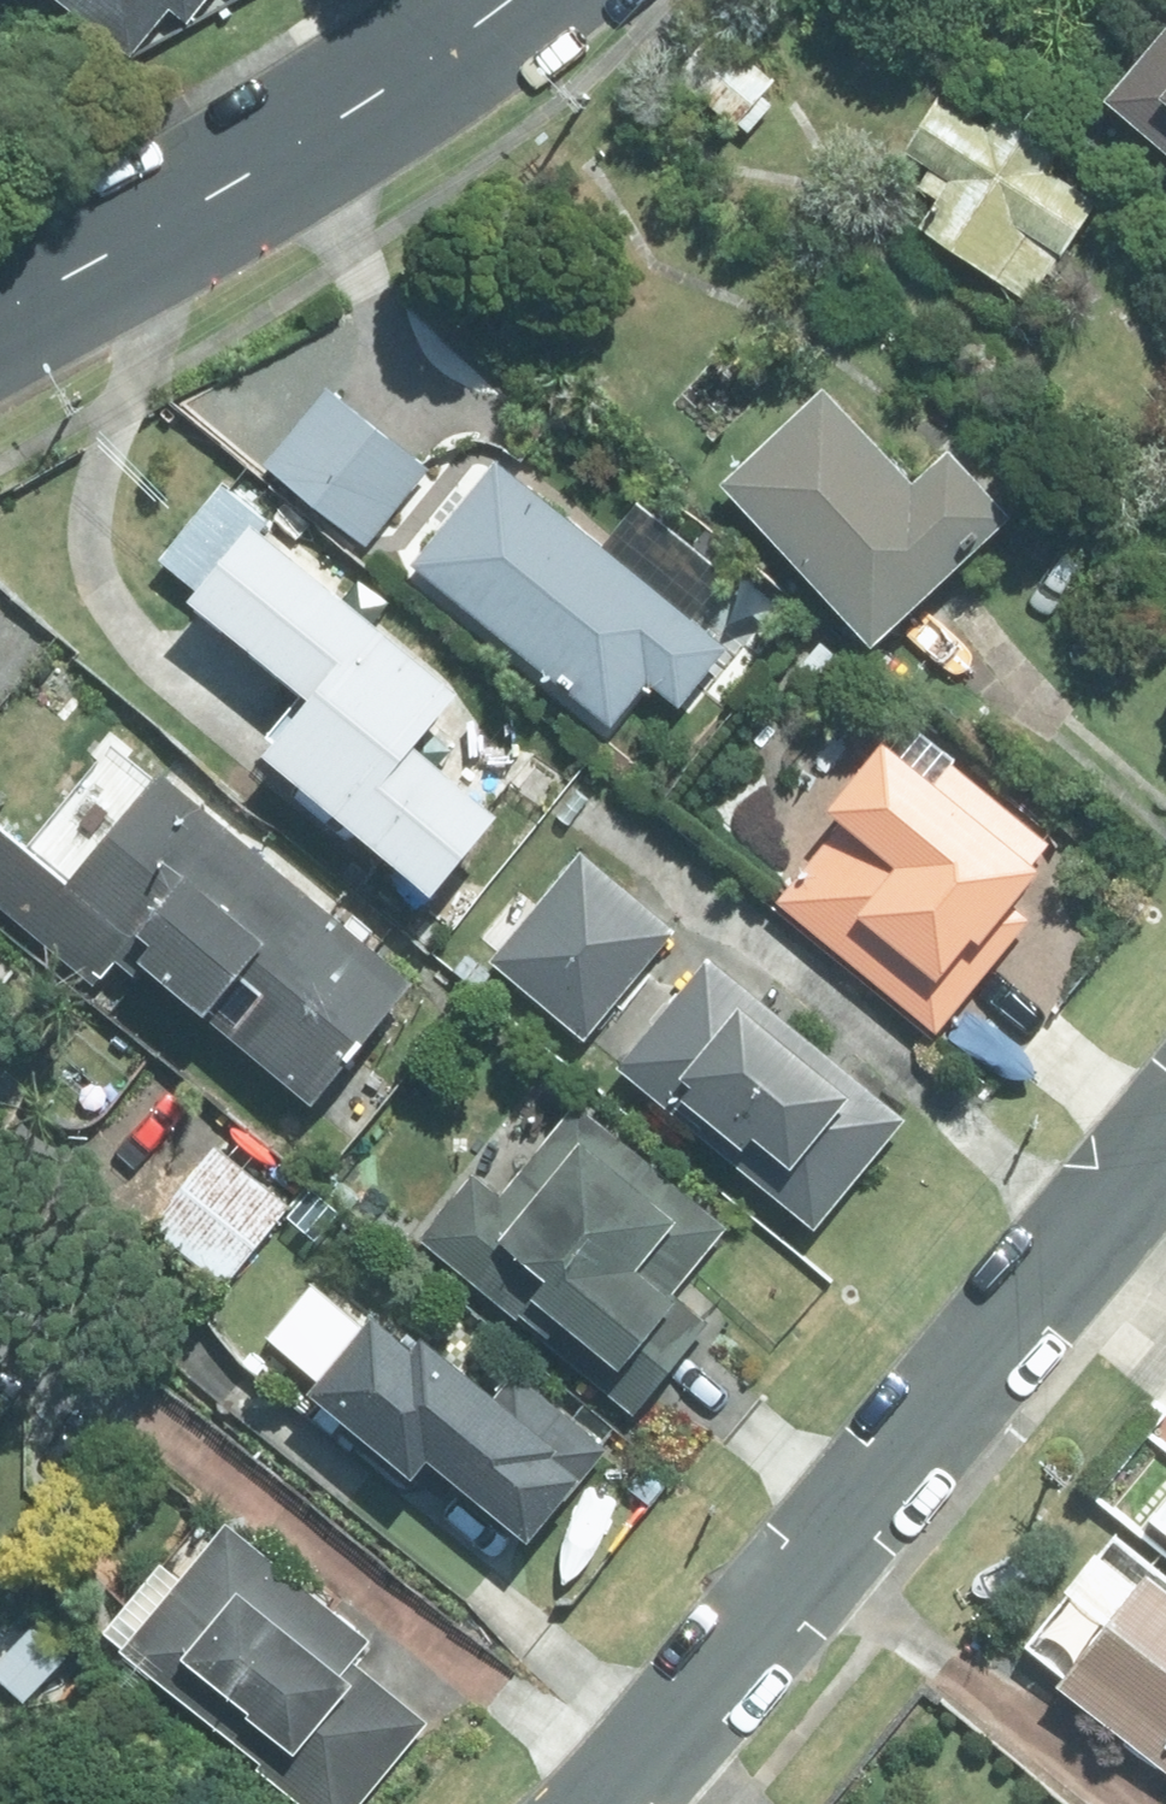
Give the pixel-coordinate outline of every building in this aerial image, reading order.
[(136,45),(173,0),(82,0),(136,45)] [(190,12),(200,0),(174,0),(190,12)] [(1097,98),(1165,158),(1165,18),(1097,98)] [(737,136),(767,101),(754,90),(761,81),(712,40),(671,89),(720,131),(725,125),(737,136)] [(969,133),(920,102),(886,153),(915,173),(903,191),(921,204),(902,232),(1013,307),(1075,217),(1018,179),(1043,140),(989,103),(969,133)] [(836,370),(739,464),(895,624),(1028,494),(965,429),(928,464),(836,370)] [(277,450),(379,532),(439,457),(335,375),(277,450)] [(424,548),(628,708),(662,666),(697,693),(746,632),(508,442),(424,548)] [(280,723),(460,869),(523,794),(440,726),(484,672),(274,498),(268,507),(230,476),(169,552),(214,588),(208,595),(314,683),(280,723)] [(851,652),(826,630),(804,658),(828,678),(851,652)] [(953,760),(902,718),(846,787),(859,798),(784,889),(945,1020),(1036,908),(1019,895),(1059,846),(1048,837),(1055,828),(960,752),(953,760)] [(420,968),(166,761),(60,890),(148,963),(159,950),(324,1085),(420,968)] [(587,839),(500,946),(831,1213),(918,1104),(587,839)] [(460,921),(429,897),(410,923),(441,947),(460,921)] [(733,1218),(584,1094),(509,1183),(482,1162),(426,1230),(641,1407),(720,1310),(682,1279),(733,1218)] [(300,1194),(224,1134),(161,1213),(237,1273),(300,1194)] [(332,1195),(314,1180),(297,1201),(316,1214),(332,1195)] [(349,1421),(543,1519),(596,1413),(403,1315),(349,1421)] [(1149,1512),(1165,1527),(1165,1491),(1149,1512)] [(235,1513),(190,1567),(171,1552),(116,1619),(135,1634),(133,1638),(271,1751),(265,1758),(321,1803),(358,1803),(434,1711),(361,1652),(379,1630),(235,1513)] [(1161,1555),(1067,1669),(1165,1752),(1165,1560),(1161,1555)]
